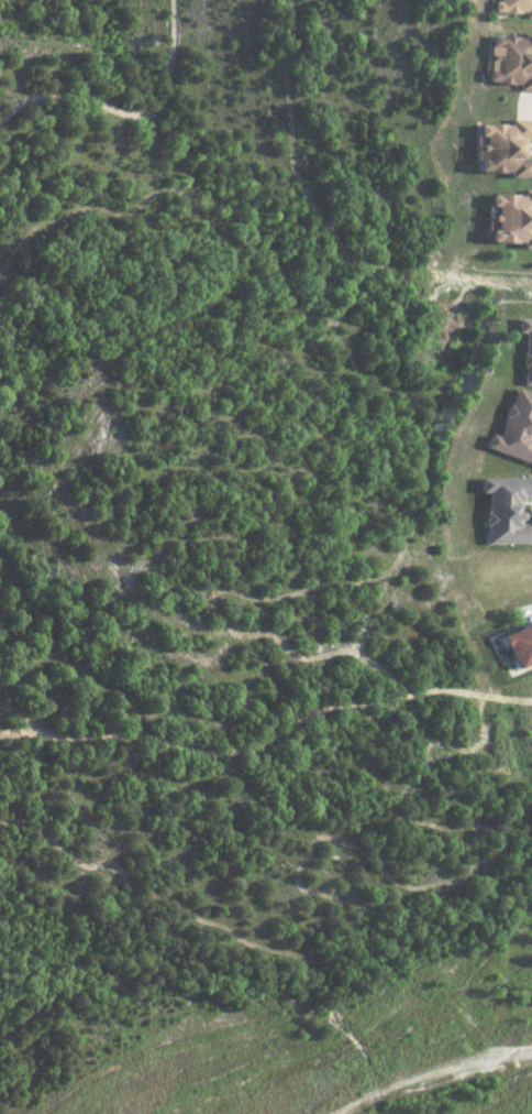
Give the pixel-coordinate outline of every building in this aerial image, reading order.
[(499,0),(496,0),(496,12),(527,12),(527,17),(531,17),(531,0),(499,0)] [(531,88),(531,36),(495,31),(493,47),(494,48),(489,82),(531,88)] [(512,119),(512,124),(480,123),(480,136),(485,136),(485,145),(479,144),(479,170),(511,171),(510,176),(531,177),(531,172),(531,158),(523,158),(523,138),(531,138),(531,119),(512,119)] [(524,189),(524,194),(492,193),(492,206),(496,206),(496,228),(492,228),(492,241),(523,242),(523,247),(531,247),(531,189),(524,189)] [(517,318),(516,332),(522,332),(519,384),(531,384),(531,319),(517,318)] [(526,443),(531,428),(531,395),(511,388),(495,436),(487,433),(483,447),(531,464),(531,445),(526,443)] [(521,523),(521,496),(531,496),(531,477),(481,477),(481,492),(488,492),(489,543),(531,543),(531,523),(521,523)] [(518,668),(531,662),(531,623),(504,635),(518,668)]
